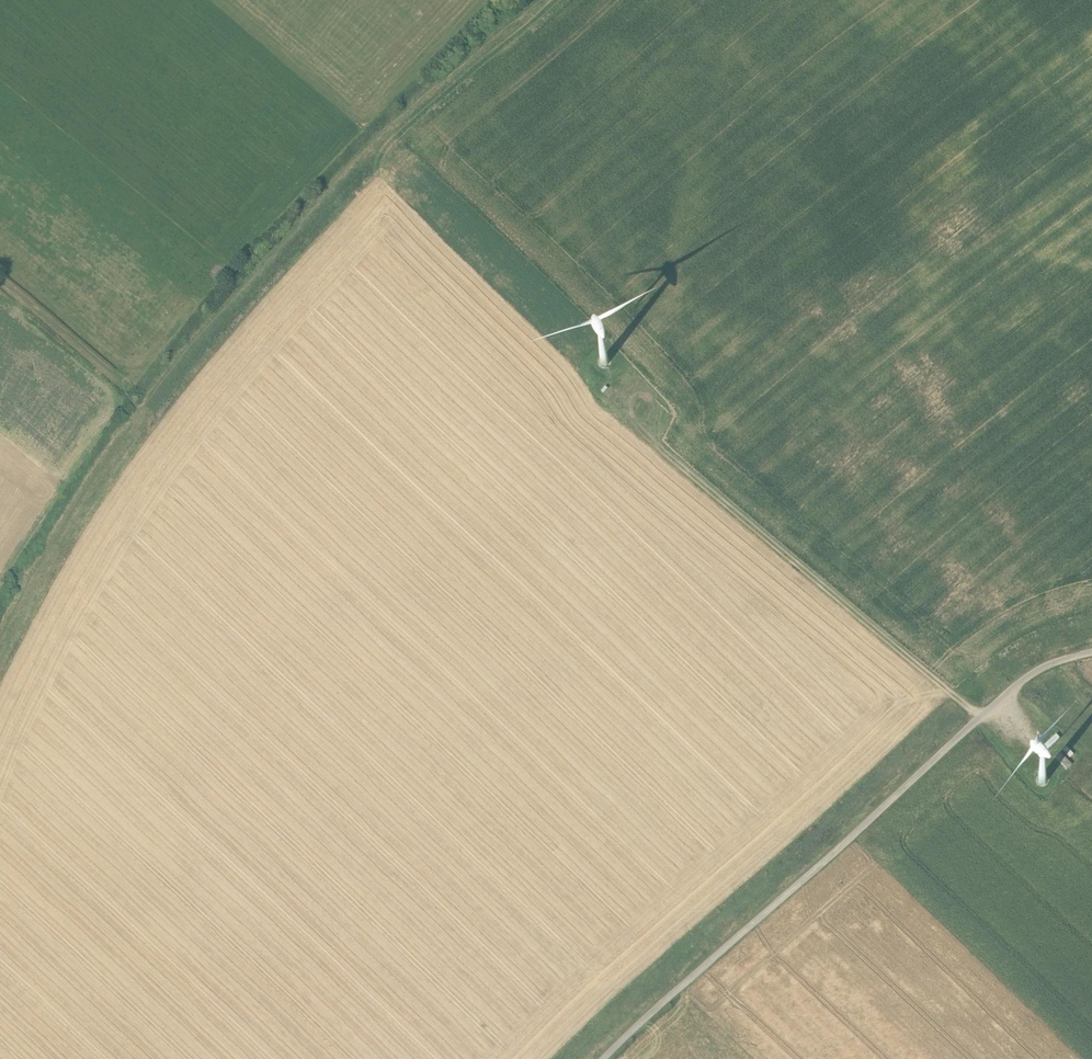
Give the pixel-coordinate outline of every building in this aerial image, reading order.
[(1055,740),(1043,751),(1047,755),(1059,744),(1055,740)] [(1069,764),(1073,761),(1065,752),(1062,756),(1069,764)] [(1060,759),(1055,764),(1067,776),(1072,771),(1060,759)]
